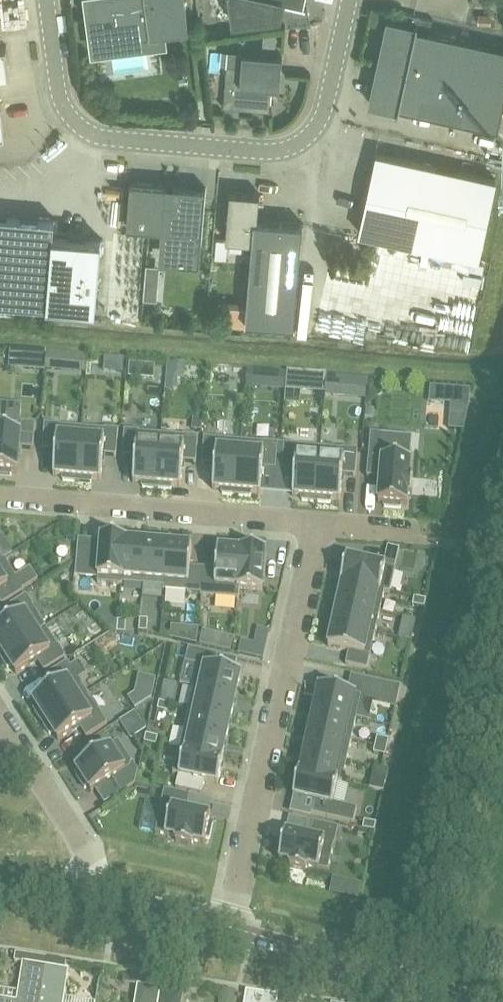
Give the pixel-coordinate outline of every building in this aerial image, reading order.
[(186,0),(93,0),(96,22),(116,20),(118,32),(149,28),(150,34),(190,28),(186,0)] [(232,20),(282,14),(285,0),(230,0),(232,20)] [(393,27),(382,74),(376,73),(370,102),(398,108),(397,114),(398,114),(400,107),(498,128),(502,106),(502,46),(417,27),(418,22),(417,22),(415,32),(393,27)] [(9,75),(6,46),(7,46),(7,45),(0,46),(0,76),(9,75)] [(222,104),(222,106),(272,110),(272,108),(270,108),(272,86),(280,87),(283,55),(243,51),(241,65),(227,64),(224,104),(222,104)] [(114,61),(114,74),(150,74),(150,61),(114,61)] [(377,152),(359,232),(478,258),(496,178),(377,152)] [(131,181),(127,226),(162,229),(170,229),(168,261),(178,262),(200,264),(206,188),(131,181)] [(260,193),(230,191),(226,239),(252,241),(246,320),(295,324),(303,223),(258,220),(260,193)] [(54,234),(55,218),(18,215),(0,214),(0,300),(11,301),(48,304),(96,308),(102,238),(54,234)] [(324,310),(324,337),(344,337),(344,311),(324,310)] [(46,357),(11,355),(10,375),(45,376),(46,357)] [(124,378),(125,365),(99,363),(98,376),(124,378)] [(153,384),(154,369),(129,368),(128,382),(153,384)] [(11,476),(12,473),(17,473),(20,448),(33,449),(36,423),(20,422),(20,423),(0,421),(0,475),(11,476)] [(43,450),(56,451),(54,476),(63,477),(63,481),(77,482),(82,428),(59,426),(59,425),(45,424),(43,450)] [(92,483),(92,479),(101,480),(103,455),(116,456),(119,430),(105,429),(105,430),(82,428),(77,482),(92,483)] [(133,483),(143,484),(142,488),(157,489),(161,435),(139,433),(139,432),(124,431),(122,457),(135,458),(133,483)] [(384,504),(384,507),(401,509),(401,505),(407,506),(408,494),(412,494),(414,477),(409,477),(411,450),(385,448),(386,435),(371,433),(367,477),(381,478),(379,503),(384,504)] [(157,489),(171,490),(172,486),(181,487),(183,462),(196,463),(198,437),(183,436),(183,437),(161,435),(157,489)] [(222,490),(222,494),(237,495),(241,441),(204,438),(202,464),(215,465),(213,490),(222,490)] [(265,443),(241,441),(237,495),(251,497),(251,493),(261,494),(263,469),(276,470),(278,444),(265,443)] [(302,497),(302,501),(316,502),(321,448),(298,446),(298,445),(284,444),(282,470),(295,471),(293,496),(302,497)] [(356,476),(358,450),(343,449),(343,450),(321,448),(316,502),(331,503),(331,499),(340,500),(343,475),(356,476)] [(98,576),(101,538),(77,536),(74,575),(98,576)] [(101,538),(98,576),(122,579),(125,539),(101,538)] [(125,539),(122,579),(123,579),(123,577),(144,579),(147,543),(126,541),(126,539),(125,539)] [(165,581),(168,544),(147,543),(144,579),(165,581)] [(168,544),(165,581),(187,583),(186,593),(201,594),(203,568),(190,567),(192,546),(168,544)] [(239,589),(262,591),(266,551),(261,550),(261,547),(246,545),(246,549),(242,549),(239,589)] [(400,549),(388,546),(386,554),(398,557),(400,549)] [(218,549),(216,569),(203,568),(201,594),(216,595),(216,585),(238,587),(238,589),(239,589),(242,549),(241,549),(241,550),(218,549)] [(390,593),(395,569),(347,558),(341,583),(343,583),(385,592),(390,593)] [(2,606),(24,592),(23,590),(38,581),(30,568),(16,577),(5,560),(0,563),(0,602),(2,606)] [(343,583),(338,603),(380,612),(385,592),(343,583)] [(34,607),(26,595),(4,609),(11,620),(0,628),(0,656),(46,627),(33,607),(34,607)] [(424,609),(426,601),(414,598),(413,606),(424,609)] [(334,624),(375,634),(380,612),(338,603),(334,624)] [(404,618),(403,626),(414,628),(416,620),(404,618)] [(147,632),(148,620),(140,620),(139,632),(147,632)] [(117,633),(125,634),(126,621),(118,621),(117,633)] [(367,670),(370,657),(375,634),(334,624),(329,647),(349,652),(346,665),(367,670)] [(44,672),(66,658),(58,646),(46,627),(0,656),(0,657),(8,668),(11,666),(16,674),(37,661),(44,672)] [(263,659),(265,647),(242,642),(239,654),(263,659)] [(236,697),(241,674),(215,668),(218,655),(189,649),(186,663),(197,666),(192,687),(236,697)] [(34,710),(42,722),(88,693),(79,680),(87,675),(79,662),(71,667),(68,662),(47,676),(54,687),(32,700),(38,708),(34,710)] [(371,680),(367,697),(397,704),(401,687),(371,680)] [(160,702),(171,705),(173,705),(178,685),(164,681),(160,702)] [(192,687),(192,688),(194,689),(189,709),(231,718),(236,697),(192,687)] [(314,710),(356,719),(361,696),(320,687),(314,710)] [(88,693),(42,722),(50,735),(53,733),(58,741),(79,727),(86,738),(108,725),(88,693)] [(160,702),(158,710),(170,713),(171,705),(160,702)] [(185,730),(226,739),(231,718),(189,709),(185,730)] [(356,719),(314,710),(310,731),(352,740),(356,719)] [(180,750),(222,759),(226,739),(185,730),(180,750)] [(352,740),(310,731),(305,752),(347,761),(352,740)] [(158,738),(146,735),(144,743),(156,746),(158,738)] [(375,746),(387,748),(389,740),(377,738),(375,746)] [(98,749),(84,758),(86,762),(76,768),(79,773),(76,775),(85,789),(88,787),(91,792),(112,779),(122,794),(135,785),(138,771),(133,763),(133,764),(118,741),(100,753),(98,749)] [(375,746),(374,753),(385,756),(387,748),(375,746)] [(178,750),(173,774),(218,784),(224,760),(222,759),(180,750),(178,750)] [(299,772),(299,773),(342,783),(347,761),(305,752),(301,772),(299,772)] [(357,809),(333,803),(338,783),(342,784),(342,783),(299,773),(293,796),(315,801),(312,814),(354,824),(357,809)] [(384,792),(386,782),(372,778),(370,789),(383,792),(384,792)] [(213,823),(210,822),(211,817),(187,811),(190,796),(165,790),(161,807),(162,807),(156,833),(177,838),(176,842),(192,846),(193,842),(205,844),(206,839),(209,839),(213,823)] [(377,824),(365,821),(363,829),(375,832),(377,824)] [(281,837),(277,854),(280,854),(279,860),(291,863),(290,867),(306,871),(307,866),(328,871),(334,845),(335,845),(339,828),(313,822),(310,838),(285,832),(284,838),(281,837)] [(361,882),(333,876),(329,891),(358,897),(361,882)] [(47,958),(17,953),(15,964),(23,965),(17,1001),(40,1001),(47,958)] [(40,1001),(64,1001),(69,972),(65,971),(67,961),(47,958),(40,1001)] [(161,988),(137,985),(137,986),(139,986),(137,1001),(159,1001),(161,988)] [(159,1001),(180,1001),(181,993),(184,993),(184,992),(161,988),(159,1001)] [(278,996),(248,991),(246,1001),(277,1001),(278,996)]
